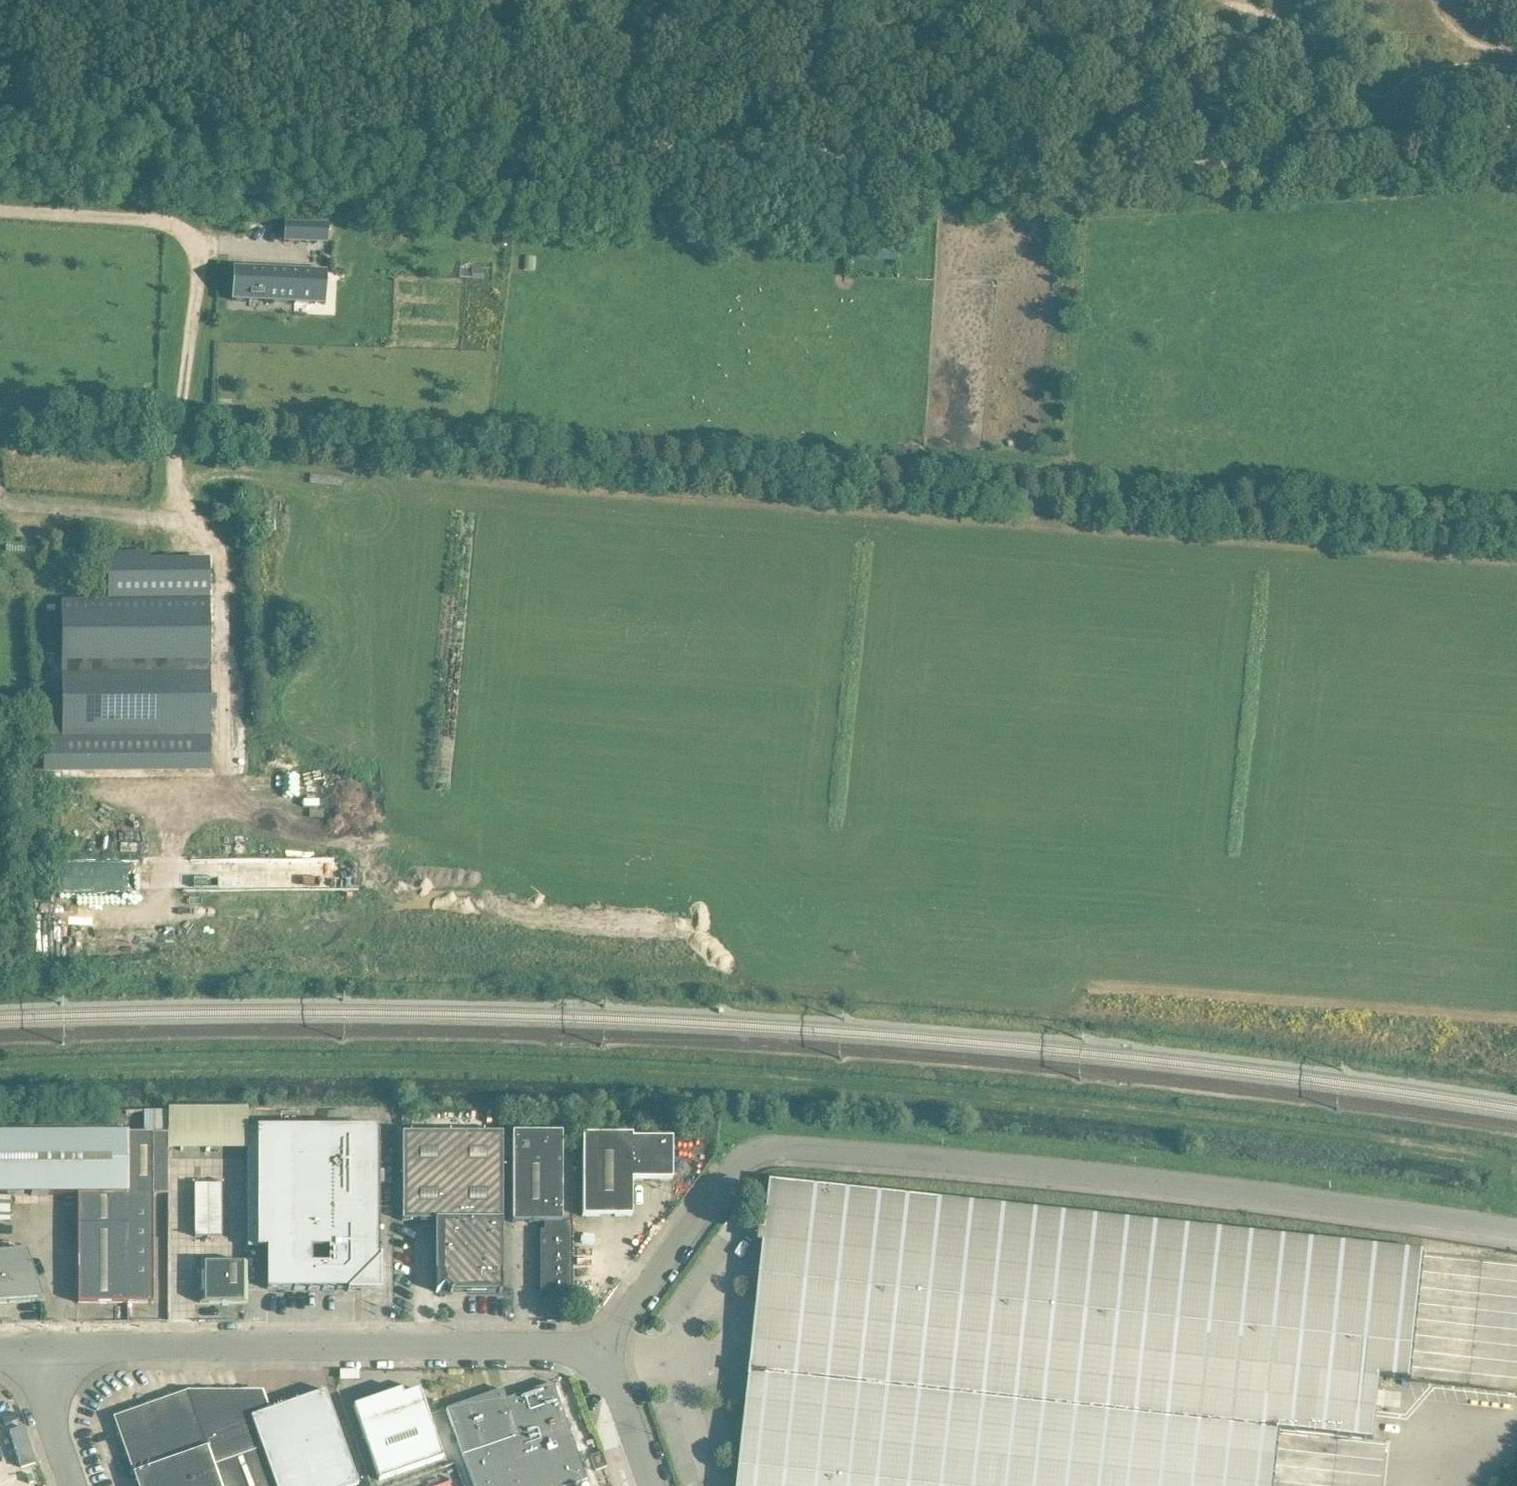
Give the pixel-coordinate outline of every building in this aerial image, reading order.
[(306,229),(305,245),(328,246),(328,230),(306,229)] [(231,301),(315,305),(316,271),(233,267),(231,301)] [(75,728),(81,674),(61,672),(55,726),(75,728)] [(379,1128),(248,1127),(248,1248),(267,1248),(267,1290),(380,1291),(380,1259),(379,1259),(379,1128)] [(499,1294),(502,1294),(502,1273),(503,1273),(502,1133),(401,1134),(402,1222),(435,1222),(435,1273),(436,1273),(436,1293),(437,1294),(444,1286),(451,1294),(460,1285),(468,1293),(499,1292),(499,1294)] [(512,1223),(544,1223),(544,1233),(540,1233),(540,1302),(571,1302),(571,1223),(562,1223),(562,1133),(512,1134),(512,1223)] [(0,1135),(0,1196),(78,1195),(127,1195),(126,1135),(78,1135),(0,1135)] [(127,1195),(153,1194),(153,1188),(169,1188),(169,1135),(126,1135),(127,1195)] [(582,1135),(582,1217),(633,1217),(633,1181),(672,1181),(673,1139),(632,1139),(632,1135),(582,1135)] [(198,1160),(199,1219),(226,1219),(225,1160),(198,1160)] [(1381,1376),(1409,1379),(1423,1253),(772,1183),(767,1231),(761,1231),(760,1243),(766,1243),(740,1485),(1273,1485),(1279,1429),(1374,1440),(1381,1376)] [(127,1195),(78,1195),(79,1304),(128,1304),(154,1304),(153,1194),(127,1195)] [(16,1254),(0,1255),(0,1304),(43,1301),(26,1253),(16,1254)] [(204,1264),(204,1304),(248,1304),(247,1263),(204,1264)] [(447,1410),(474,1485),(575,1485),(587,1482),(553,1384),(507,1400),(503,1390),(447,1410)] [(113,1421),(117,1431),(114,1438),(120,1440),(124,1451),(121,1456),(126,1459),(130,1470),(128,1475),(133,1478),(136,1485),(274,1485),(243,1391),(233,1390),(229,1386),(225,1390),(213,1390),(209,1386),(205,1390),(193,1390),(189,1395),(183,1392),(172,1396),(167,1394),(165,1399),(153,1403),(148,1400),(146,1405),(135,1409),(129,1406),(127,1412),(116,1416),(113,1421)] [(243,1391),(274,1485),(356,1485),(359,1485),(326,1391),(270,1410),(264,1393),(261,1391),(253,1390),(249,1386),(245,1390),(243,1391)] [(402,1390),(383,1397),(382,1393),(371,1396),(372,1401),(354,1407),(379,1481),(443,1459),(420,1391),(404,1396),(402,1390)]
